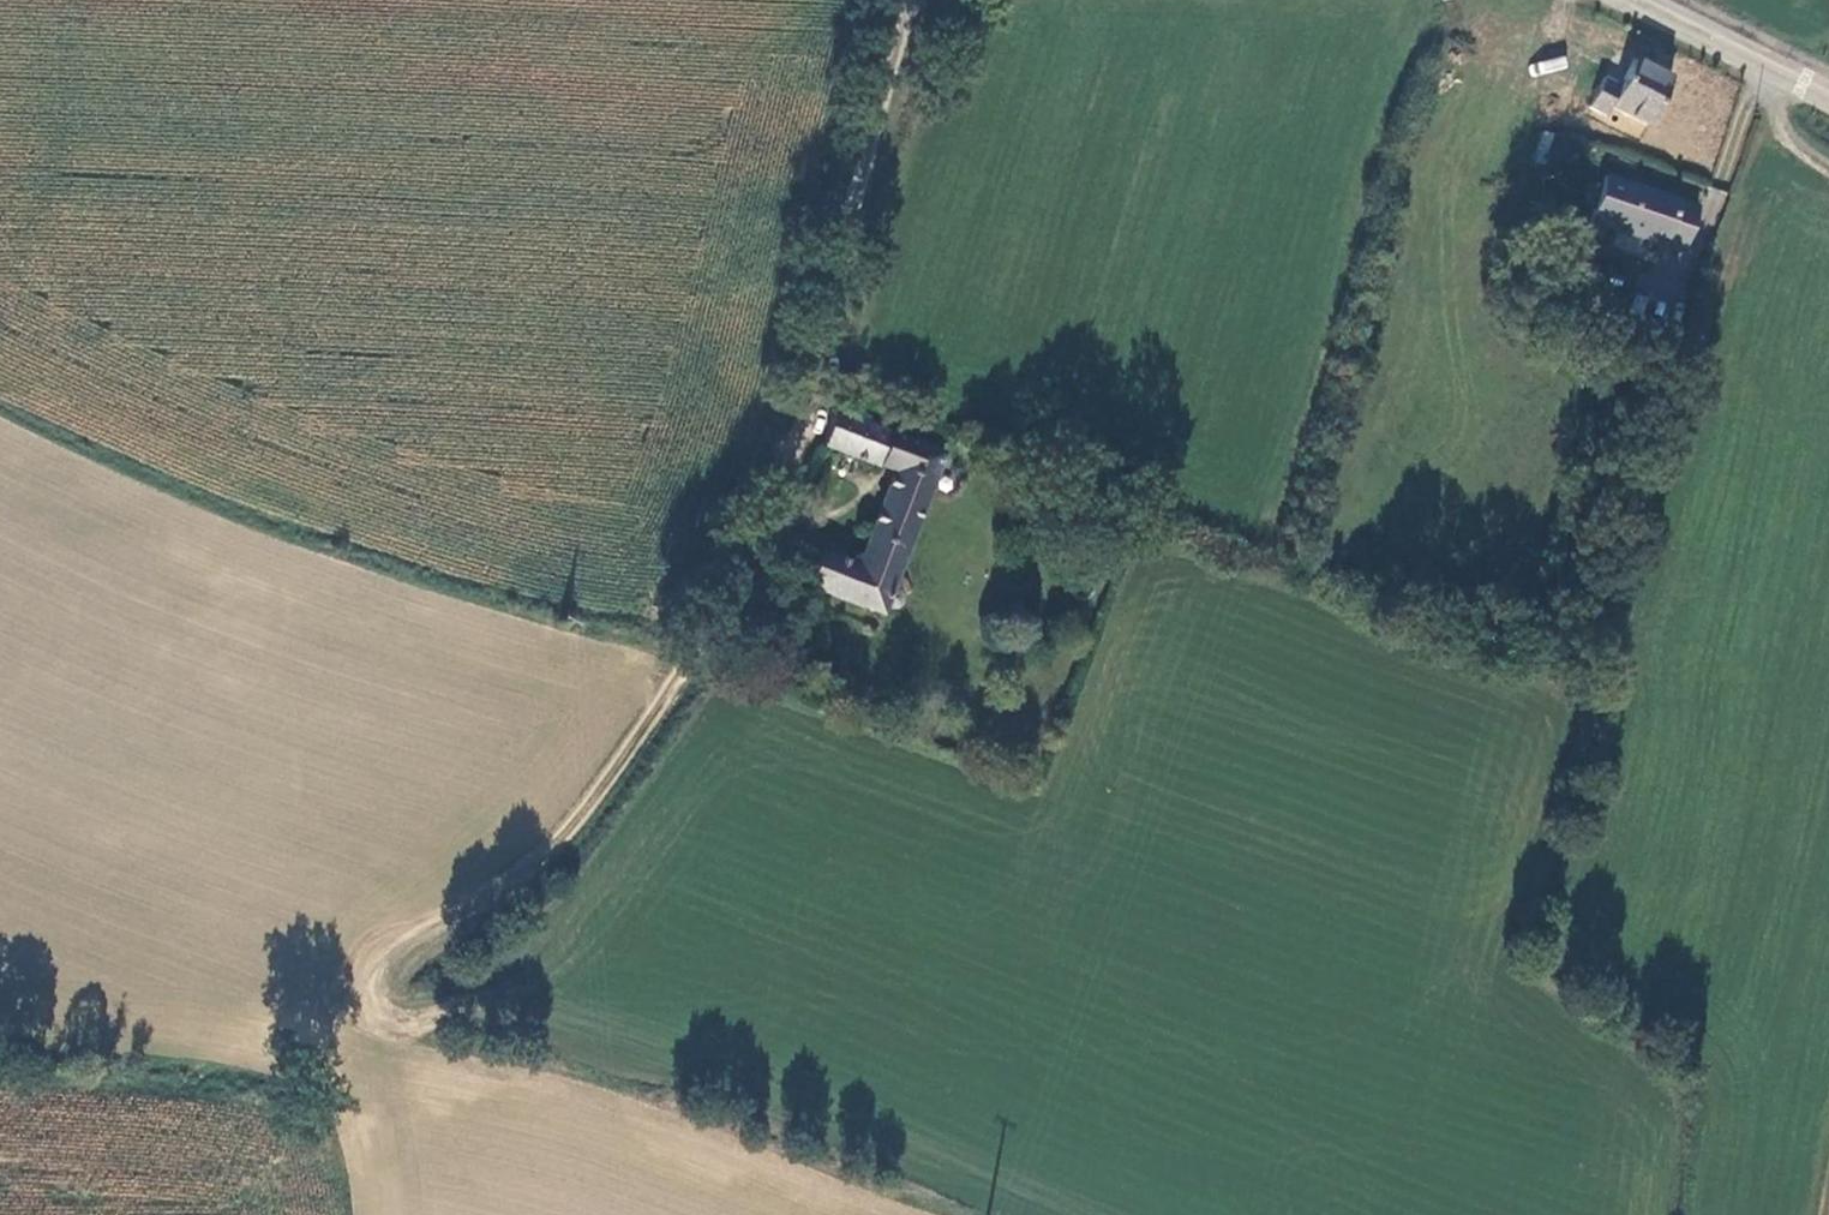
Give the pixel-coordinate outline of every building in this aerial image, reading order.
[(1650,127),(1673,79),(1637,61),(1622,89),(1606,80),(1592,107),(1614,119),(1619,109),(1650,127)] [(1544,130),(1531,162),(1546,166),(1557,135),(1544,130)] [(1700,210),(1609,179),(1594,223),(1623,231),(1618,246),(1643,256),(1649,241),(1685,254),(1700,210)] [(837,416),(825,447),(897,474),(862,569),(826,555),(814,587),(885,615),(948,455),(837,416)]
